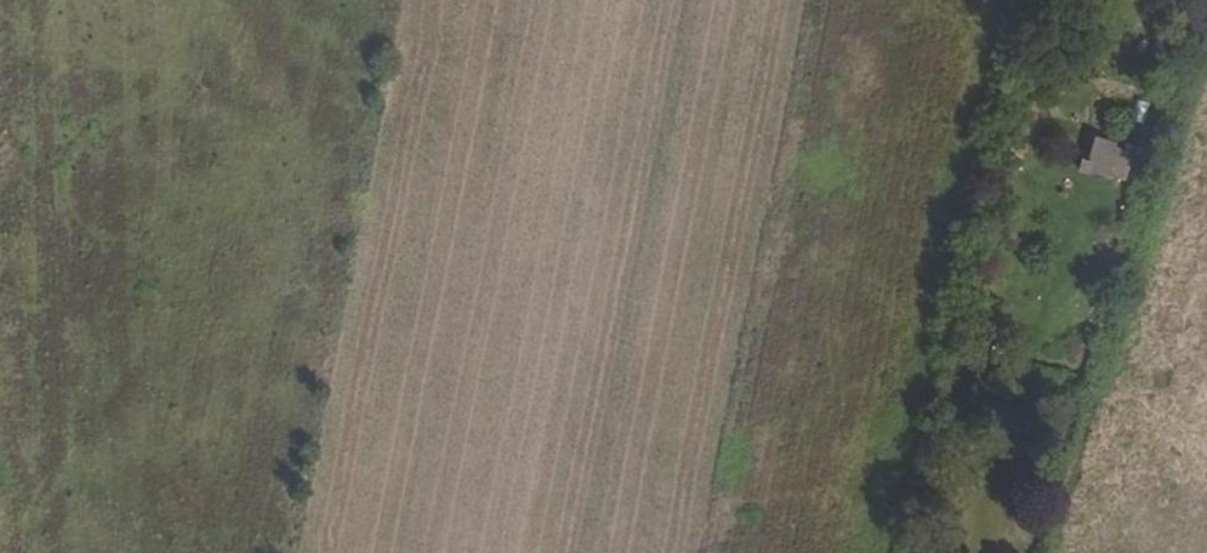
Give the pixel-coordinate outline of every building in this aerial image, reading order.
[(1125,180),(1133,146),(1089,135),(1081,169),(1125,180)]
